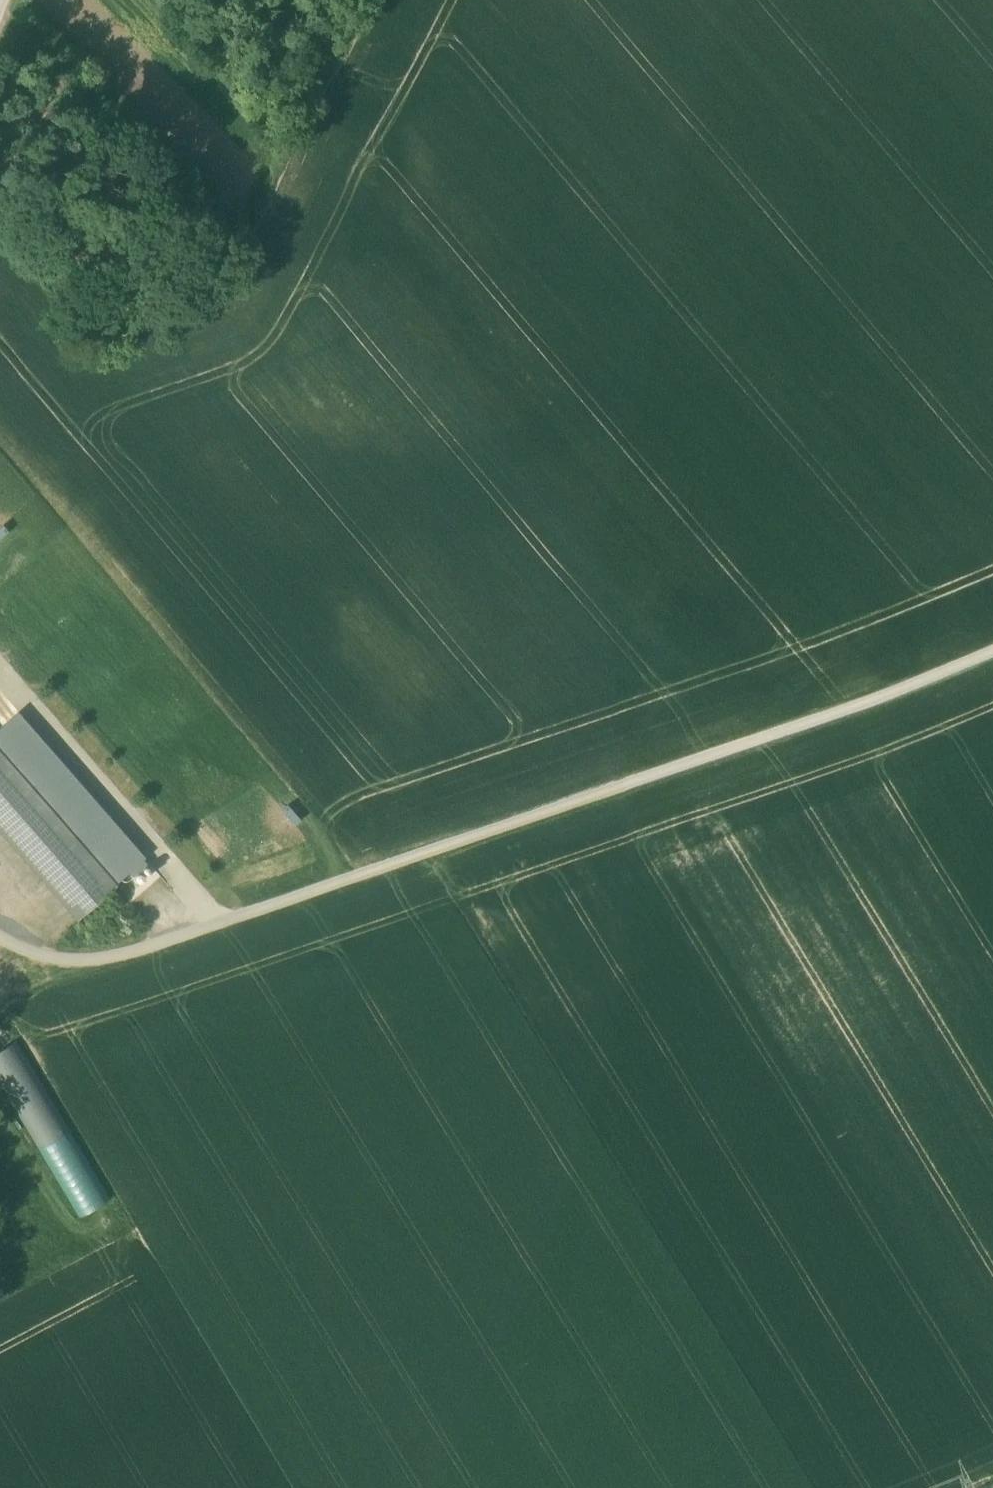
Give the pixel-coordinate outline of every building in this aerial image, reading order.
[(0,728),(0,754),(114,884),(143,857),(17,712),(0,728)] [(77,916),(114,884),(0,754),(0,827),(77,916)] [(35,1146),(67,1129),(17,1035),(0,1044),(0,1081),(35,1146)]
